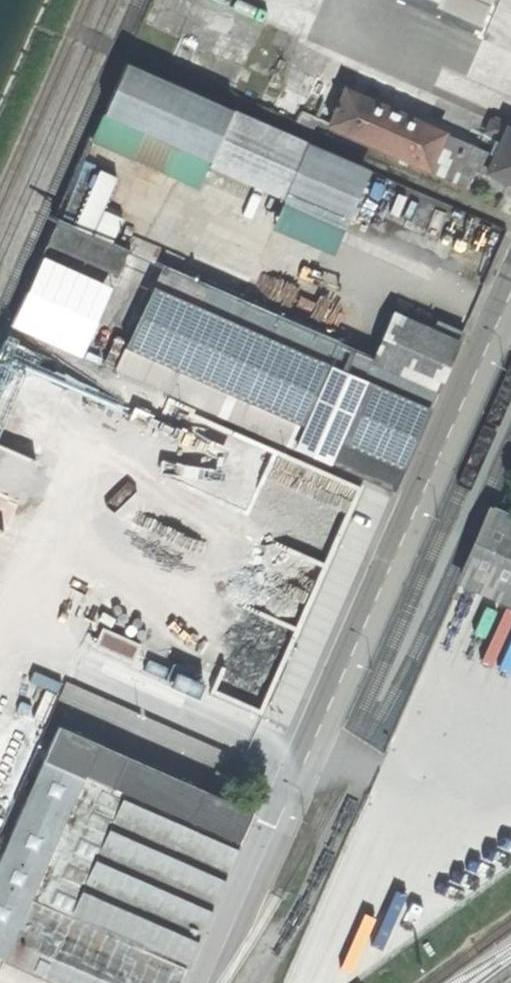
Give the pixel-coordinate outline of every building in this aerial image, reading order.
[(436,6),(480,26),(491,0),(439,0),(436,6)] [(286,193),(308,143),(125,62),(91,139),(161,170),(173,143),(286,193)] [(315,75),(299,111),(467,186),(476,166),(486,171),(493,155),(315,75)] [(493,155),(486,171),(510,183),(510,127),(490,118),(484,131),(501,139),(493,155)] [(363,167),(308,143),(286,193),(341,217),(363,167)] [(56,219),(46,244),(150,289),(116,367),(393,488),(438,387),(372,358),(56,219)] [(41,249),(10,320),(80,351),(112,280),(41,249)] [(417,307),(412,317),(426,324),(430,313),(417,307)] [(372,358),(438,387),(463,331),(436,320),(432,330),(392,313),(372,358)] [(510,480),(500,502),(510,507),(510,480)] [(364,556),(230,495),(195,516),(173,563),(202,576),(191,602),(285,645),(280,656),(313,672),(364,556)] [(494,506),(461,579),(510,602),(510,514),(494,506)] [(313,672),(280,656),(258,704),(244,698),(230,729),(241,734),(238,741),(274,758),(313,672)] [(253,811),(58,725),(0,856),(0,956),(61,982),(176,982),(253,811)] [(216,769),(211,780),(225,787),(230,775),(216,769)]
